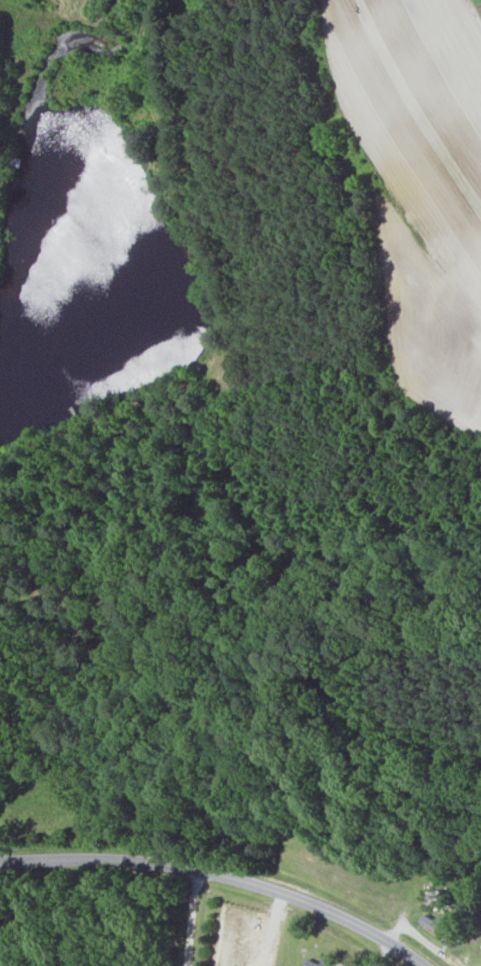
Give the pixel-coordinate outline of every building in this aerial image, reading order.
[(426,891),(427,909),(445,908),(444,890),(426,891)] [(420,921),(445,936),(451,927),(437,918),(436,920),(425,914),(420,921)] [(331,961),(329,965),(305,965),(308,959),(320,964),(323,957),(331,961)]
